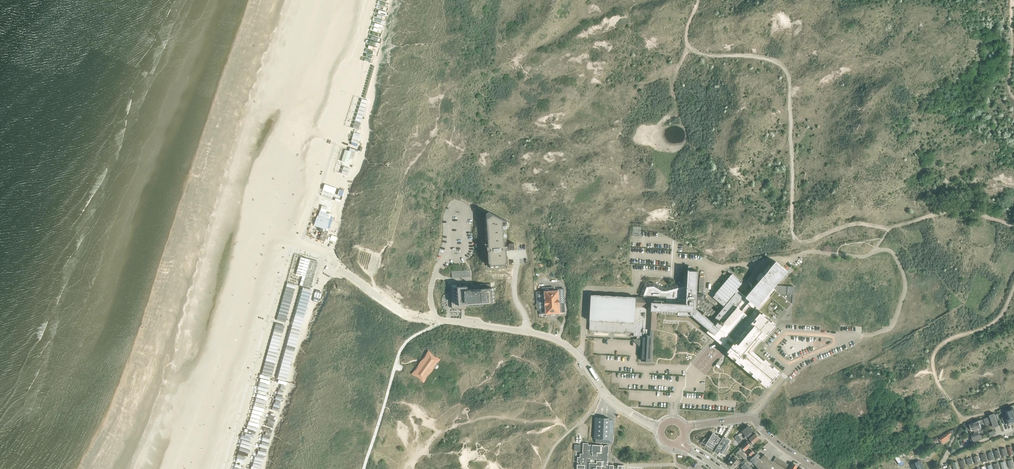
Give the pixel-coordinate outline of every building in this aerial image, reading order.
[(368,101),(362,99),(352,128),(358,130),(368,101)] [(361,134),(353,132),(353,135),(350,134),(348,140),(350,141),(348,148),(358,152),(360,148),(361,143),(360,143),(361,138),(360,137),(361,134)] [(355,178),(363,155),(345,149),(337,171),(355,178)] [(345,208),(355,178),(337,171),(327,202),(345,208)] [(332,244),(341,218),(323,212),(314,238),(332,244)] [(506,244),(505,244),(504,232),(504,228),(507,226),(506,225),(507,225),(507,221),(493,214),(489,212),(486,214),(486,216),(487,216),(488,224),(487,224),(488,224),(488,232),(487,232),(488,233),(489,233),(489,240),(488,240),(488,241),(489,241),(489,247),(487,247),(487,250),(489,250),(489,260),(490,266),(491,266),(491,265),(495,265),(495,266),(495,265),(501,264),(501,265),(502,265),(502,264),(506,264),(506,265),(506,263),(505,251),(507,251),(509,251),(509,249),(515,249),(514,243),(509,243),(509,244),(506,244)] [(317,285),(323,265),(300,258),(294,278),(317,285)] [(791,303),(792,303),(791,286),(776,285),(775,285),(787,271),(775,261),(771,266),(769,265),(762,273),(757,279),(759,281),(745,297),(736,289),(738,286),(739,287),(741,285),(740,284),(742,282),(732,274),(713,297),(724,307),(716,317),(713,314),(714,312),(703,302),(703,299),(703,294),(696,294),(698,271),(691,270),(688,270),(688,273),(687,287),(685,286),(669,290),(666,291),(661,291),(654,286),(647,287),(643,295),(644,298),(637,297),(636,298),(636,297),(591,295),(589,330),(598,331),(598,332),(603,332),(603,331),(620,332),(620,333),(625,334),(625,332),(633,333),(633,336),(637,336),(636,339),(642,340),(642,343),(642,344),(642,348),(642,352),(641,352),(642,352),(642,356),(641,356),(641,360),(650,361),(651,357),(651,356),(651,353),(651,352),(651,348),(651,344),(651,340),(652,340),(651,340),(652,330),(652,329),(655,329),(656,311),(677,312),(677,314),(686,315),(686,314),(690,314),(714,334),(713,334),(714,335),(717,331),(724,336),(723,337),(722,338),(721,337),(720,337),(733,348),(729,352),(727,354),(730,356),(732,358),(734,357),(736,358),(734,360),(740,365),(741,363),(744,365),(742,367),(748,372),(750,370),(752,372),(751,374),(757,379),(759,377),(761,380),(760,381),(760,382),(764,385),(766,387),(767,385),(769,386),(772,383),(770,382),(775,376),(777,377),(779,373),(778,372),(779,371),(773,365),(772,367),(769,365),(771,363),(764,358),(763,360),(752,350),(761,339),(763,340),(768,334),(766,333),(768,330),(770,332),(775,325),(774,324),(775,323),(771,320),(770,321),(764,316),(766,315),(762,312),(755,321),(753,320),(757,313),(770,297),(786,310),(791,304),(791,303)] [(467,286),(450,287),(452,308),(461,309),(462,305),(468,304),(468,306),(469,306),(468,304),(472,304),(472,305),(472,304),(475,304),(475,305),(476,305),(476,304),(479,304),(479,305),(479,304),(483,303),(483,305),(483,304),(483,303),(493,303),(492,288),(491,288),(490,284),(481,284),(481,289),(467,290),(467,286)] [(294,288),(285,285),(276,319),(285,322),(294,288)] [(543,290),(543,291),(536,292),(537,310),(540,310),(540,314),(546,314),(546,315),(551,315),(552,315),(553,315),(554,315),(559,314),(559,313),(565,312),(563,288),(558,289),(558,290),(550,291),(550,287),(542,288),(542,290),(543,290)] [(300,290),(276,378),(285,380),(310,292),(300,290)] [(284,325),(275,323),(261,373),(271,376),(284,325)] [(429,353),(414,374),(423,380),(438,359),(429,353)] [(273,406),(278,408),(281,399),(283,392),(278,390),(273,406)] [(252,403),(246,427),(255,429),(259,413),(260,413),(261,406),(252,403)] [(1002,418),(1004,424),(1008,423),(1008,424),(1012,423),(1013,422),(1013,411),(1013,407),(1006,410),(1008,415),(1002,418)] [(985,418),(983,419),(986,425),(992,422),(994,428),(999,426),(997,420),(999,420),(997,414),(995,415),(994,413),(989,415),(990,416),(984,418),(985,418)] [(269,414),(266,426),(273,428),(276,416),(269,414)] [(612,443),(613,421),(609,419),(609,418),(607,418),(600,418),(599,418),(596,418),(596,417),(595,417),(594,438),(595,438),(595,442),(612,443)] [(977,421),(969,424),(972,431),(981,428),(982,429),(985,428),(982,419),(979,420),(979,419),(976,420),(977,421)] [(750,428),(748,426),(740,433),(741,435),(743,433),(746,436),(752,430),(752,429),(751,428),(750,428)] [(263,464),(270,432),(262,430),(260,439),(261,440),(258,450),(257,450),(256,455),(253,455),(252,462),(263,464)] [(942,441),(952,434),(950,430),(940,437),(942,441)] [(971,442),(973,442),(983,438),(980,431),(973,433),(974,434),(971,435),(972,439),(970,439),(971,442)] [(714,450),(722,439),(718,437),(719,436),(713,433),(705,444),(714,450)] [(753,443),(755,442),(759,438),(757,436),(758,435),(756,434),(755,433),(749,439),(751,441),(750,442),(752,444),(753,443)] [(714,450),(714,451),(718,454),(719,452),(721,454),(722,453),(724,454),(729,446),(727,445),(730,440),(725,437),(725,438),(723,437),(722,439),(714,450)] [(750,445),(746,441),(740,447),(738,448),(740,450),(743,452),(744,451),(750,445)] [(624,465),(618,465),(618,466),(613,466),(613,465),(607,465),(607,462),(608,462),(608,455),(607,455),(608,453),(609,445),(604,445),(604,446),(603,446),(603,445),(590,444),(590,445),(588,445),(588,443),(583,443),(582,452),(584,452),(584,454),(580,453),(580,457),(577,457),(577,461),(577,460),(577,461),(577,462),(578,462),(578,464),(577,464),(577,468),(624,468),(624,465)] [(246,454),(247,451),(249,451),(250,448),(239,445),(235,460),(243,462),(245,454),(246,454)] [(738,448),(734,452),(737,454),(738,453),(739,454),(738,455),(739,456),(740,455),(744,459),(747,456),(743,452),(740,450),(738,448)] [(748,450),(747,452),(749,455),(748,457),(749,459),(755,454),(751,450),(749,451),(748,450)] [(778,464),(775,463),(773,462),(768,459),(764,454),(761,457),(757,461),(753,456),(750,459),(749,461),(752,464),(753,463),(758,468),(759,468),(785,468),(783,467),(780,466),(778,464)] [(899,463),(905,460),(902,454),(895,457),(899,463)] [(734,456),(728,463),(733,467),(736,464),(738,466),(741,462),(739,460),(737,461),(736,460),(737,458),(734,456)] [(894,467),(898,465),(893,457),(889,460),(894,467)]
